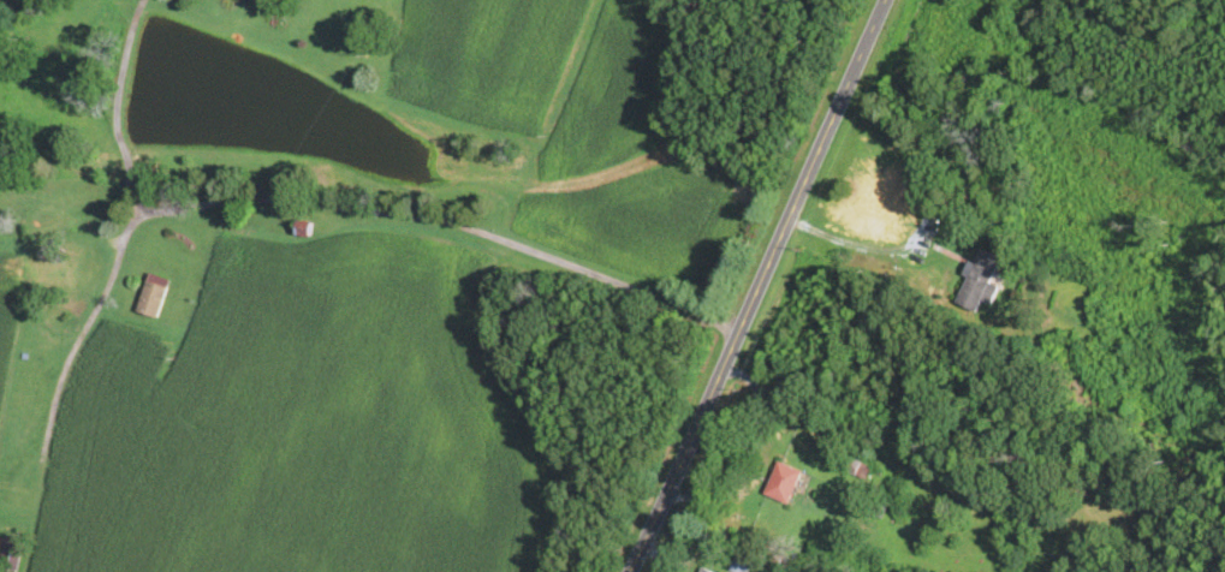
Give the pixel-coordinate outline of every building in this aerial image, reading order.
[(106,172),(120,175),(123,163),(108,160),(106,172)] [(913,177),(888,165),(872,197),(896,209),(913,177)] [(40,203),(40,193),(18,193),(18,203),(40,203)] [(999,286),(990,282),(1002,258),(980,248),(955,303),(976,312),(981,300),(990,304),(999,286)] [(136,313),(158,319),(170,278),(148,271),(136,313)] [(788,504),(801,471),(777,461),(764,494),(788,504)] [(737,571),(746,571),(752,563),(738,555),(730,568),(737,571)]
